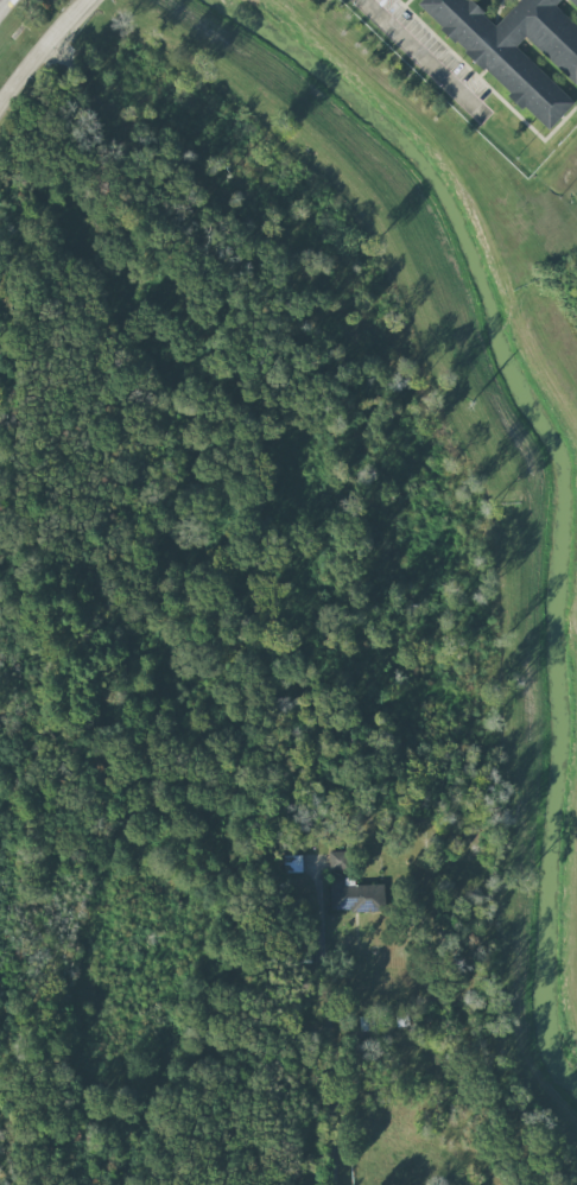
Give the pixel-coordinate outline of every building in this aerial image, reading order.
[(415,5),(550,130),(575,102),(516,48),(525,38),(576,85),(576,84),(576,26),(556,7),(562,0),(419,0),(415,5)] [(576,8),(576,0),(568,0),(576,8)] [(330,871),(348,871),(348,852),(330,852),(330,871)] [(285,872),(303,872),(302,856),(285,857),(285,872)] [(385,885),(345,886),(345,878),(330,879),(331,913),(385,912),(385,885)]
